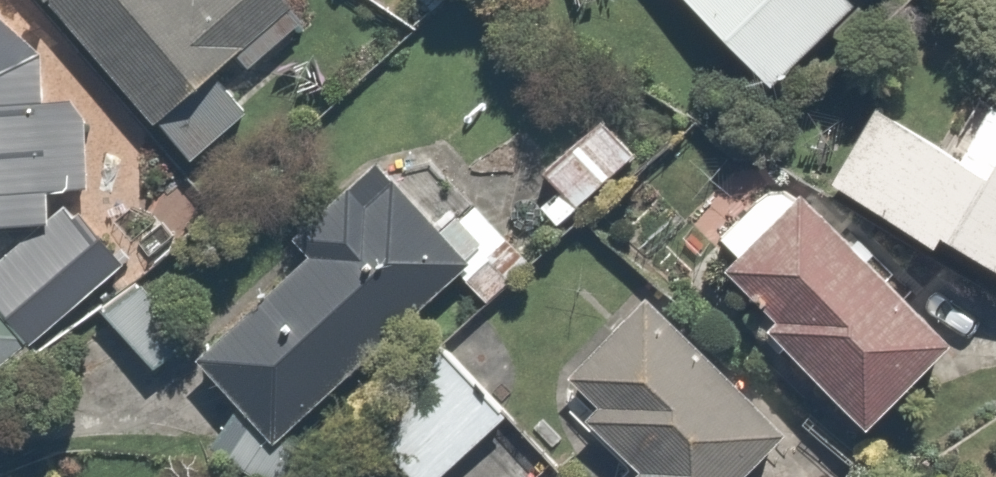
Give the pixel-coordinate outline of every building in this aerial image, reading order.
[(182,140),(234,93),(210,66),(283,0),(54,0),(182,140)] [(771,84),(859,0),(691,0),(771,84)] [(42,215),(42,179),(78,179),(78,100),(37,100),(37,46),(0,10),(0,216),(42,215)] [(616,86),(519,200),(594,264),(691,151),(616,86)] [(871,102),(823,175),(923,241),(936,221),(995,261),(995,90),(952,156),(871,102)] [(269,252),(282,264),(198,356),(275,427),(455,232),(365,149),(269,252)] [(734,245),(722,258),(778,312),(761,330),(858,423),(946,331),(881,269),(891,259),(802,174),(780,197),(765,183),(719,232),(734,245)] [(120,270),(75,213),(0,272),(0,364),(120,270)] [(129,281),(96,310),(143,364),(176,335),(129,281)] [(631,293),(555,369),(571,385),(560,397),(620,457),(600,476),(748,476),(782,443),(631,293)] [(487,410),(420,476),(554,476),(487,410)] [(376,456),(355,476),(397,476),(376,456)]
